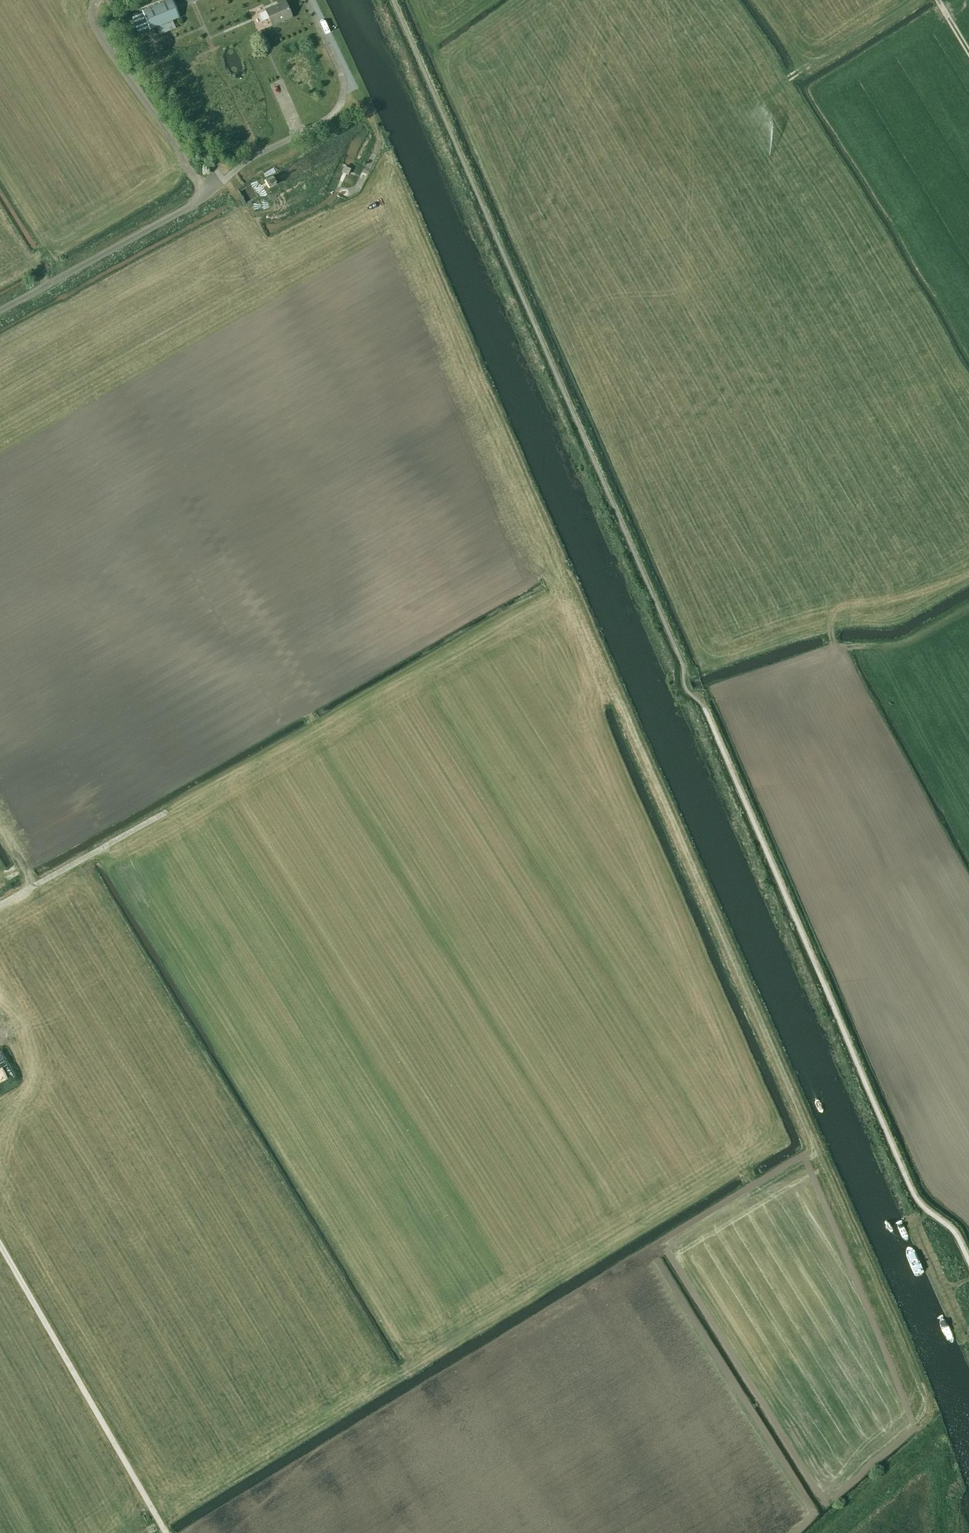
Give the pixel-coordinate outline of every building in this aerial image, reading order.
[(130,16),(138,34),(149,30),(156,27),(172,21),(179,18),(171,0),(167,0),(141,10),(142,12),(130,16)] [(266,10),(258,13),(262,22),(269,18),(272,25),(292,17),(285,1),(265,10),(266,10)] [(217,122),(262,102),(236,42),(191,61),(217,122)] [(371,169),(376,156),(371,154),(366,167),(371,169)] [(265,180),(269,187),(276,183),(273,176),(265,180)] [(349,198),(359,194),(357,187),(346,191),(349,198)]
